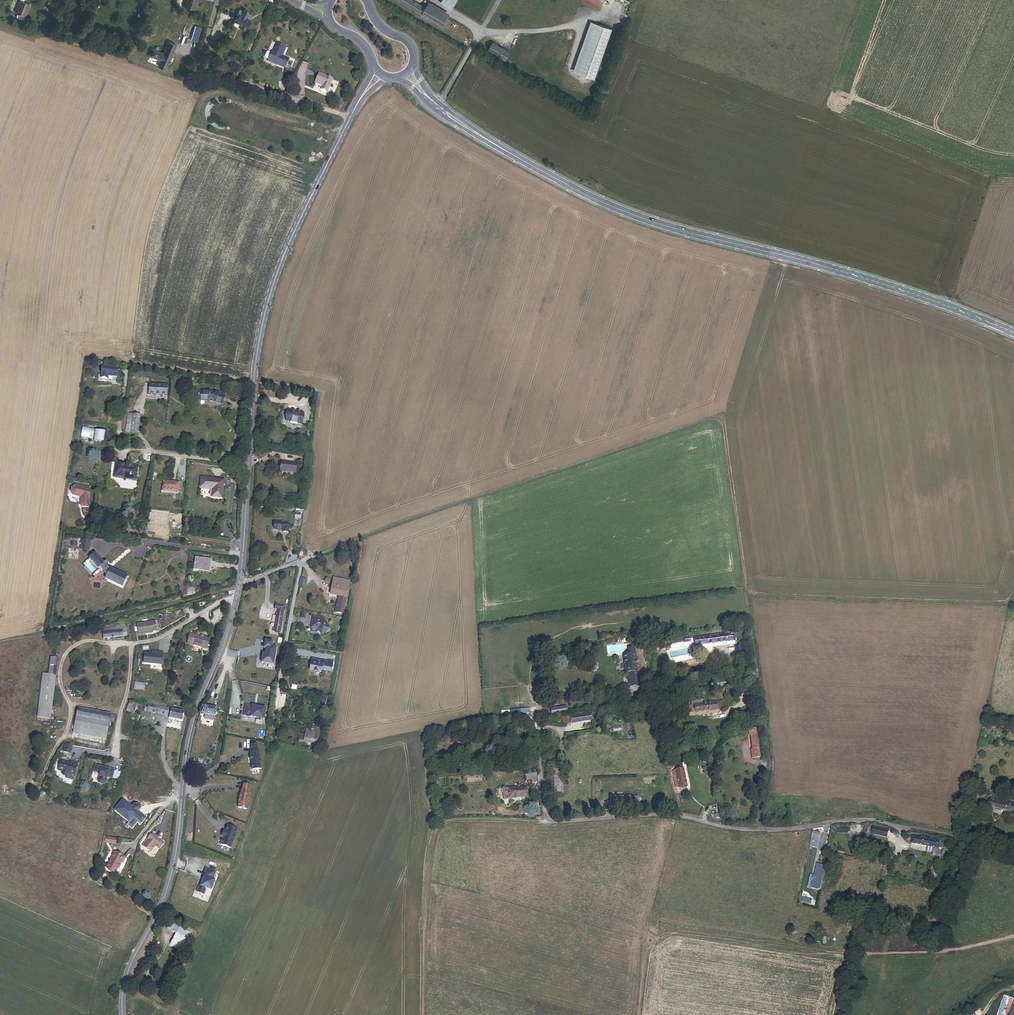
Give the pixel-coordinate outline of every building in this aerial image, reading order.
[(30,1),(28,0),(24,0),(21,5),(16,19),(18,20),(17,22),(18,24),(23,26),(25,25),(26,23),(31,11),(26,9),(30,1)] [(194,13),(197,2),(191,0),(186,0),(183,10),(194,13)] [(427,13),(429,9),(414,0),(399,0),(426,16),(427,13)] [(604,10),(609,0),(586,0),(604,10)] [(460,7),(449,1),(446,6),(457,12),(460,7)] [(267,18),(274,3),(271,2),(264,17),(267,18)] [(452,17),(453,16),(432,4),(429,9),(427,13),(447,25),(452,17)] [(464,35),(468,27),(452,17),(447,25),(464,35)] [(249,23),(237,18),(234,26),(242,29),(240,33),(244,35),(249,23)] [(49,33),(50,27),(31,20),(29,26),(49,33)] [(493,50),(509,60),(513,52),(498,42),(493,50)] [(267,65),(287,73),(291,65),(279,60),(281,55),(284,57),(287,51),(277,47),(273,57),(271,56),(271,57),(268,56),(267,57),(265,62),(265,63),(268,64),(267,65)] [(168,69),(176,51),(168,48),(163,59),(152,54),(149,61),(161,66),(158,72),(165,75),(168,69)] [(321,93),(328,95),(333,82),(318,76),(315,86),(323,89),(321,93)] [(118,380),(119,371),(103,369),(101,380),(108,381),(108,378),(118,380)] [(146,394),(164,396),(165,385),(148,384),(146,394)] [(216,402),(223,404),(225,397),(216,394),(200,393),(200,401),(216,402)] [(286,422),(300,425),(303,414),(288,411),(286,422)] [(124,434),(135,436),(137,423),(127,422),(128,416),(126,416),(124,434)] [(89,430),(82,429),(81,439),(94,441),(94,443),(101,444),(102,436),(95,435),(95,433),(95,432),(89,431),(89,430)] [(281,471),(296,472),(297,463),(282,462),(281,471)] [(128,481),(135,481),(137,467),(130,467),(130,465),(126,464),(125,466),(116,465),(114,479),(124,480),(124,478),(128,478),(128,481)] [(213,497),(222,498),(223,486),(220,485),(221,480),(202,478),(201,487),(214,489),(213,497)] [(171,490),(176,490),(177,483),(161,482),(160,492),(171,493),(171,490)] [(87,509),(89,491),(73,488),(70,491),(69,495),(72,498),(76,499),(77,498),(80,498),(79,507),(80,508),(87,509)] [(281,532),(287,532),(288,522),(274,522),(273,529),(281,530),(281,532)] [(88,549),(89,540),(81,539),(80,548),(88,549)] [(107,565),(108,564),(108,563),(107,562),(106,562),(104,563),(95,552),(88,558),(90,560),(99,570),(100,568),(106,575),(105,578),(121,587),(126,577),(110,568),(109,569),(106,566),(107,565)] [(194,569),(210,572),(212,561),(195,558),(194,569)] [(99,570),(90,560),(83,566),(93,578),(100,572),(99,570)] [(333,590),(345,592),(346,591),(347,581),(335,579),(333,590)] [(345,592),(333,590),(331,596),(331,597),(337,598),(339,598),(338,604),(343,605),(345,606),(347,591),(346,591),(345,592)] [(269,632),(277,633),(280,611),(272,610),(270,623),(269,627),(269,632)] [(322,618),(312,617),(311,627),(318,628),(321,634),(326,631),(329,629),(330,628),(325,620),(324,621),(322,618)] [(153,618),(134,621),(136,633),(143,632),(143,630),(151,629),(154,629),(153,618)] [(125,634),(123,623),(113,625),(113,627),(96,630),(98,639),(125,634)] [(193,645),(207,649),(210,639),(196,635),(193,645)] [(696,636),(692,637),(694,647),(735,641),(734,636),(726,637),(726,635),(697,639),(696,636)] [(273,664),(276,647),(271,646),(272,642),(265,640),(263,648),(265,648),(264,653),(262,653),(260,661),(273,664)] [(45,674),(53,675),(56,647),(53,646),(52,657),(48,657),(45,674)] [(628,655),(623,655),(624,665),(622,665),(623,668),(625,668),(625,673),(629,673),(629,676),(628,676),(629,687),(639,687),(638,675),(637,675),(636,672),(638,672),(637,667),(637,663),(636,654),(635,648),(628,649),(628,655)] [(153,654),(145,653),(144,664),(162,666),(163,653),(158,652),(158,654),(153,654)] [(331,671),(332,662),(327,661),(325,661),(324,662),(322,662),(322,660),(311,659),(310,670),(321,672),(321,669),(331,671)] [(34,716),(38,717),(43,674),(40,673),(34,716)] [(38,717),(47,718),(53,675),(45,674),(43,674),(38,717)] [(143,690),(145,683),(134,682),(133,688),(143,690)] [(690,713),(719,710),(719,705),(716,705),(716,703),(703,705),(702,699),(690,700),(691,705),(689,705),(690,713)] [(125,713),(133,715),(137,704),(129,701),(125,713)] [(169,719),(183,722),(185,711),(172,709),(167,708),(144,704),(143,710),(170,715),(169,719)] [(265,719),(267,708),(246,704),(244,715),(265,719)] [(209,714),(216,716),(217,708),(217,706),(211,705),(211,707),(204,706),(200,715),(204,715),(205,714),(207,714),(207,717),(209,718),(209,714)] [(107,739),(109,723),(111,714),(77,709),(73,733),(107,739)] [(568,724),(568,725),(593,720),(592,714),(560,719),(561,725),(568,724)] [(304,734),(299,733),(298,740),(302,740),(303,739),(317,742),(320,732),(318,731),(319,727),(314,726),(313,730),(305,729),(304,734)] [(749,735),(752,735),(753,750),(759,749),(757,728),(748,729),(749,735)] [(545,743),(545,746),(547,752),(555,751),(554,744),(554,741),(547,742),(546,734),(545,734),(545,743)] [(261,769),(260,759),(261,759),(260,751),(258,751),(257,745),(250,745),(251,752),(250,752),(250,757),(250,760),(251,760),(252,770),(255,770),(257,770),(257,769),(261,769)] [(68,762),(58,759),(55,769),(59,770),(59,772),(60,773),(63,774),(65,774),(65,772),(71,774),(74,762),(70,760),(70,762),(68,762)] [(109,777),(111,769),(106,768),(106,769),(96,766),(97,765),(92,763),(90,770),(95,771),(97,775),(95,780),(96,782),(101,783),(102,782),(104,776),(109,777)] [(547,779),(548,788),(555,787),(555,795),(563,794),(561,769),(561,765),(556,765),(556,768),(553,768),(552,763),(547,763),(548,778),(547,779)] [(683,769),(672,771),(674,779),(675,779),(676,787),(678,787),(679,788),(686,787),(683,769)] [(247,809),(251,792),(249,792),(251,785),(244,784),(241,795),(240,795),(238,803),(239,803),(238,807),(247,809)] [(519,789),(505,790),(506,801),(529,798),(528,788),(522,788),(522,785),(518,785),(519,789)] [(991,798),(989,808),(1011,812),(1012,805),(996,801),(997,799),(991,798)] [(231,848),(238,829),(228,825),(226,831),(224,830),(222,836),(223,837),(221,844),(231,848)] [(888,838),(890,831),(874,828),(872,834),(888,838)] [(165,843),(152,834),(142,846),(151,853),(155,847),(159,850),(165,843)] [(819,838),(812,836),(810,846),(818,848),(819,838)] [(922,839),(913,837),(913,844),(939,847),(939,842),(940,841),(931,840),(932,837),(922,836),(922,839)] [(117,839),(106,837),(105,843),(116,845),(117,839)] [(106,868),(115,873),(120,863),(119,863),(120,862),(121,862),(123,858),(122,858),(123,858),(114,853),(106,868)] [(821,892),(825,867),(817,866),(813,890),(821,892)] [(839,868),(832,867),(829,886),(836,887),(839,868)] [(212,891),(216,879),(214,879),(216,872),(204,868),(201,876),(202,878),(200,882),(199,883),(195,892),(204,895),(206,888),(212,891)] [(950,907),(946,905),(941,916),(945,918),(950,907)] [(902,917),(893,912),(890,917),(900,921),(902,917)] [(178,934),(183,936),(186,930),(169,921),(166,927),(170,930),(178,934)] [(179,941),(175,939),(178,934),(170,930),(165,940),(174,945),(176,946),(179,941)]
